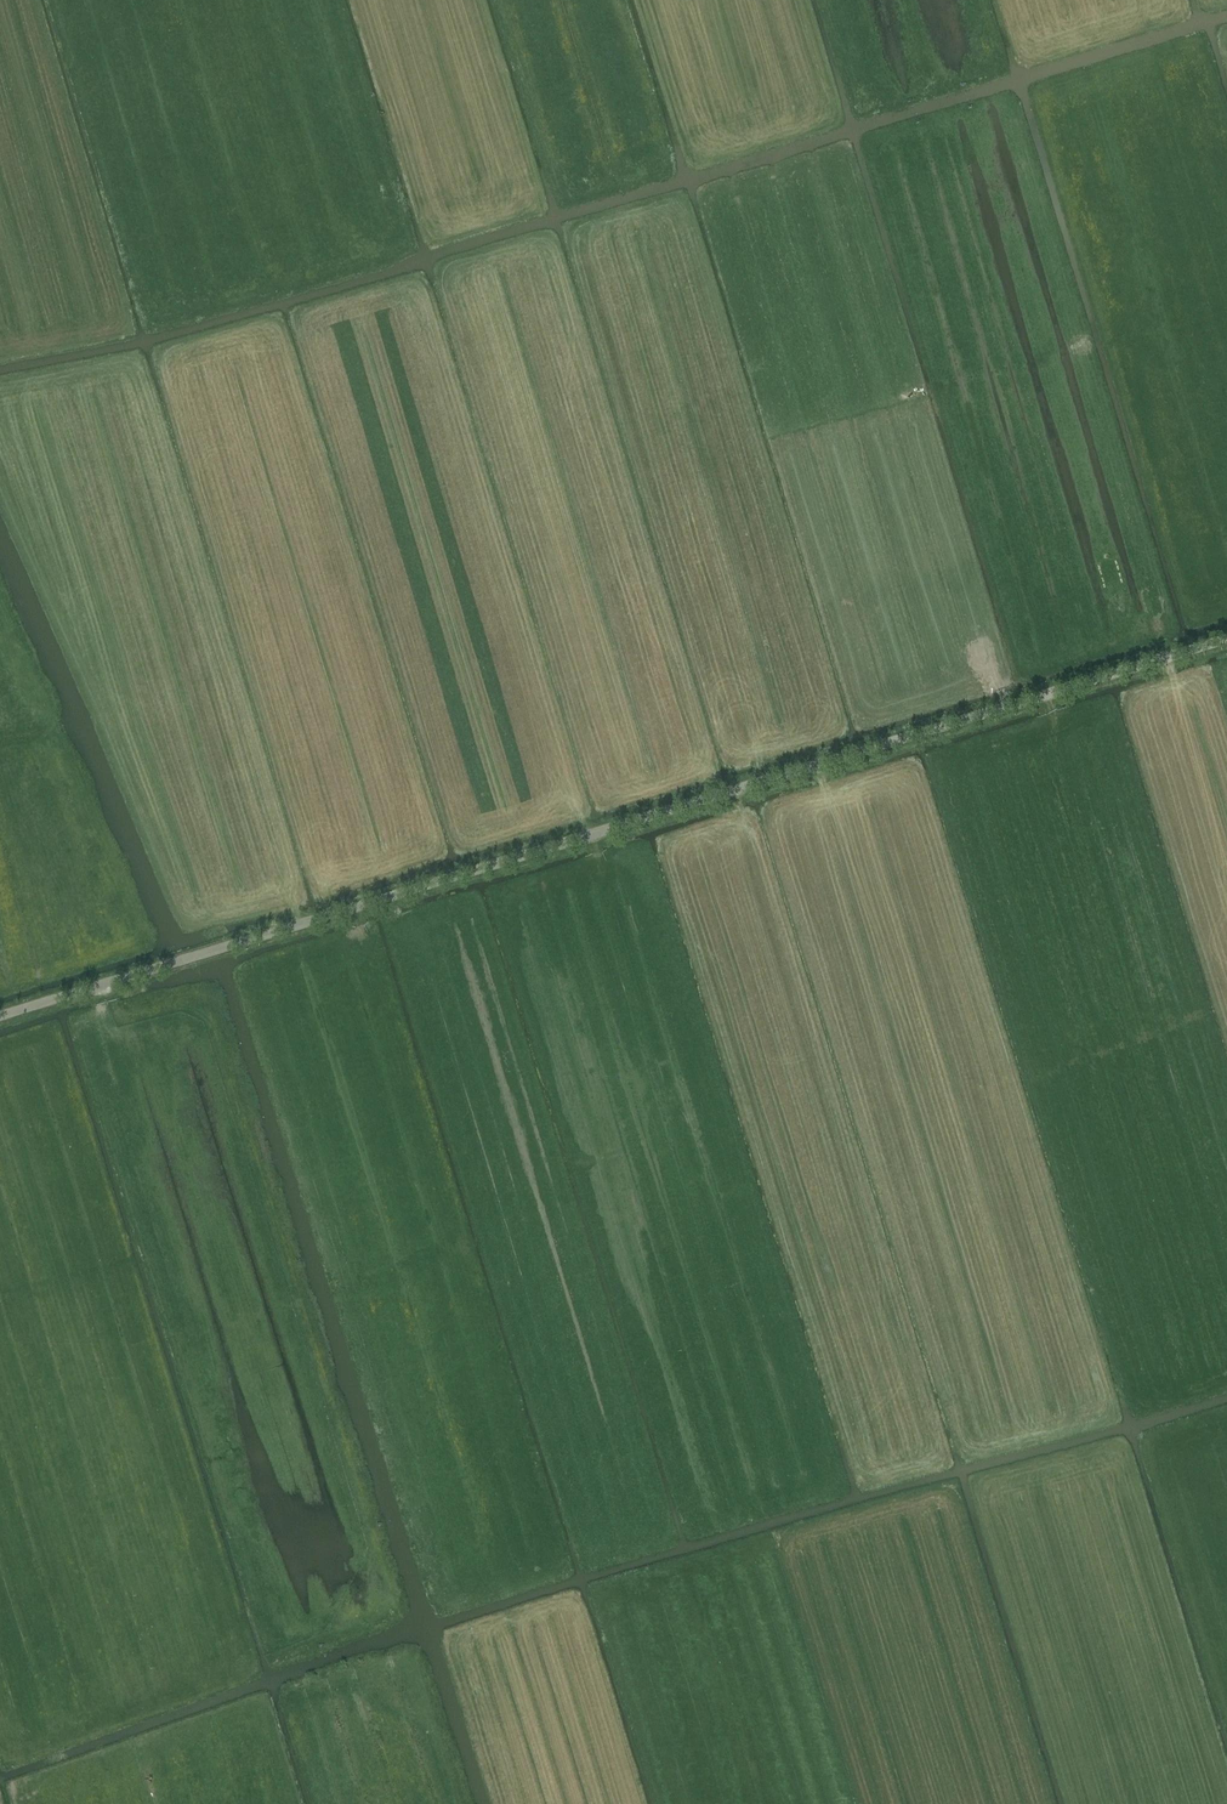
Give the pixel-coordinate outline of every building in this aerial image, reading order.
[(1100,565),(1105,583),(1118,579),(1113,562),(1100,565)]
